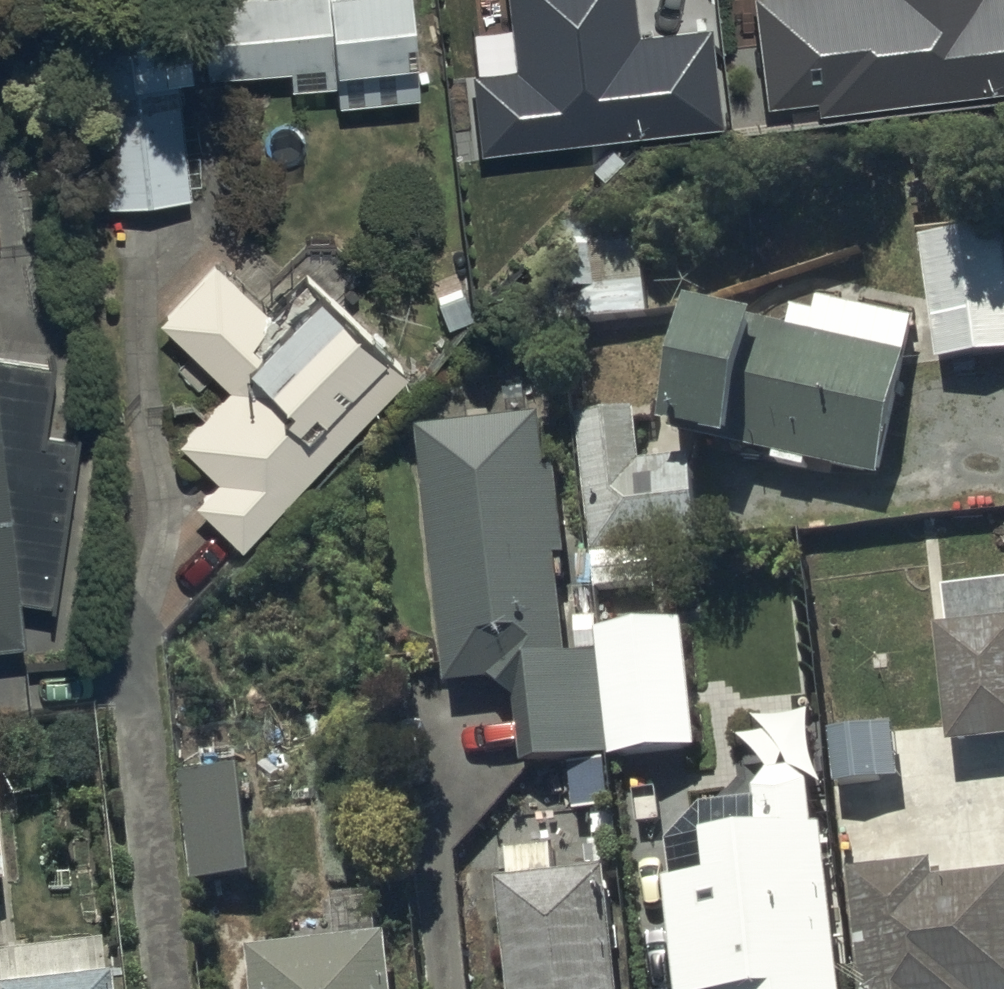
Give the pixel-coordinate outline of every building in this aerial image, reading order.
[(180,63),(192,62),(187,0),(142,0),(91,4),(107,198),(190,192),(180,63)] [(336,96),(421,92),(417,0),(204,0),(207,71),(335,65),(336,96)] [(519,74),(476,79),(485,157),(722,128),(710,32),(638,41),(633,0),(510,0),(519,74)] [(754,0),(768,111),(817,105),(819,120),(1003,97),(1003,0),(757,0),(754,0)] [(572,182),(580,319),(652,315),(643,178),(572,182)] [(925,236),(941,359),(1003,351),(1003,225),(925,236)] [(242,542),(406,366),(296,256),(260,294),(216,253),(158,315),(227,379),(176,434),(216,472),(193,496),(242,542)] [(731,439),(730,443),(777,453),(775,462),(811,470),(813,461),(884,477),(919,320),(823,299),(819,313),(797,308),(793,327),(766,321),(767,317),(701,302),(673,426),(731,439)] [(28,642),(23,599),(48,607),(82,435),(45,436),(54,364),(0,356),(0,645),(28,642)] [(638,408),(577,414),(592,555),(705,543),(696,452),(643,457),(638,408)] [(545,414),(422,428),(448,684),(497,679),(519,696),(524,763),(571,759),(575,809),(612,806),(608,757),(637,755),(628,646),(601,648),(598,616),(571,619),(560,466),(549,467),(545,414)] [(940,623),(952,744),(1003,739),(1003,580),(947,585),(950,622),(940,623)] [(775,769),(773,771),(761,788),(763,800),(711,803),(674,842),(678,877),(668,878),(681,988),(845,988),(826,823),(818,824),(814,792),(825,791),(816,711),(761,717),(763,735),(743,737),(775,769)] [(901,779),(898,724),(834,728),(837,782),(901,779)] [(256,874),(246,766),(183,772),(194,880),(256,874)] [(513,876),(501,878),(512,988),(623,988),(610,866),(559,872),(555,840),(531,842),(532,848),(510,850),(513,876)] [(936,877),(935,863),(854,870),(866,988),(1003,988),(1003,872),(936,877)] [(254,948),(259,988),(400,988),(395,933),(254,948)] [(109,977),(105,978),(101,945),(0,955),(0,988),(111,988),(109,977)]
